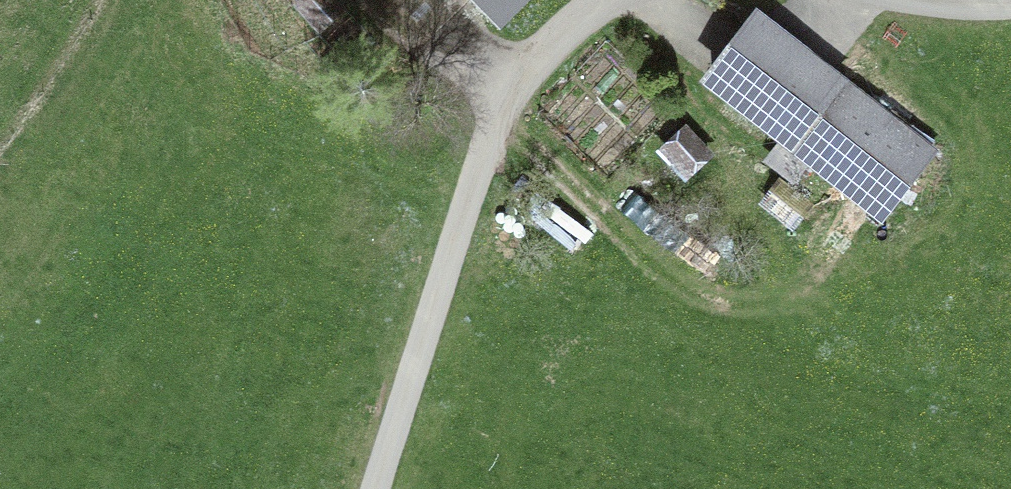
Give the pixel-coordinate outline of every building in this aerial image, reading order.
[(502,30),(531,0),(471,0),(502,30)] [(698,85),(776,145),(763,162),(793,185),(807,167),(882,224),(938,152),(756,11),(698,85)] [(683,146),(667,159),(687,183),(703,170),(683,146)]
